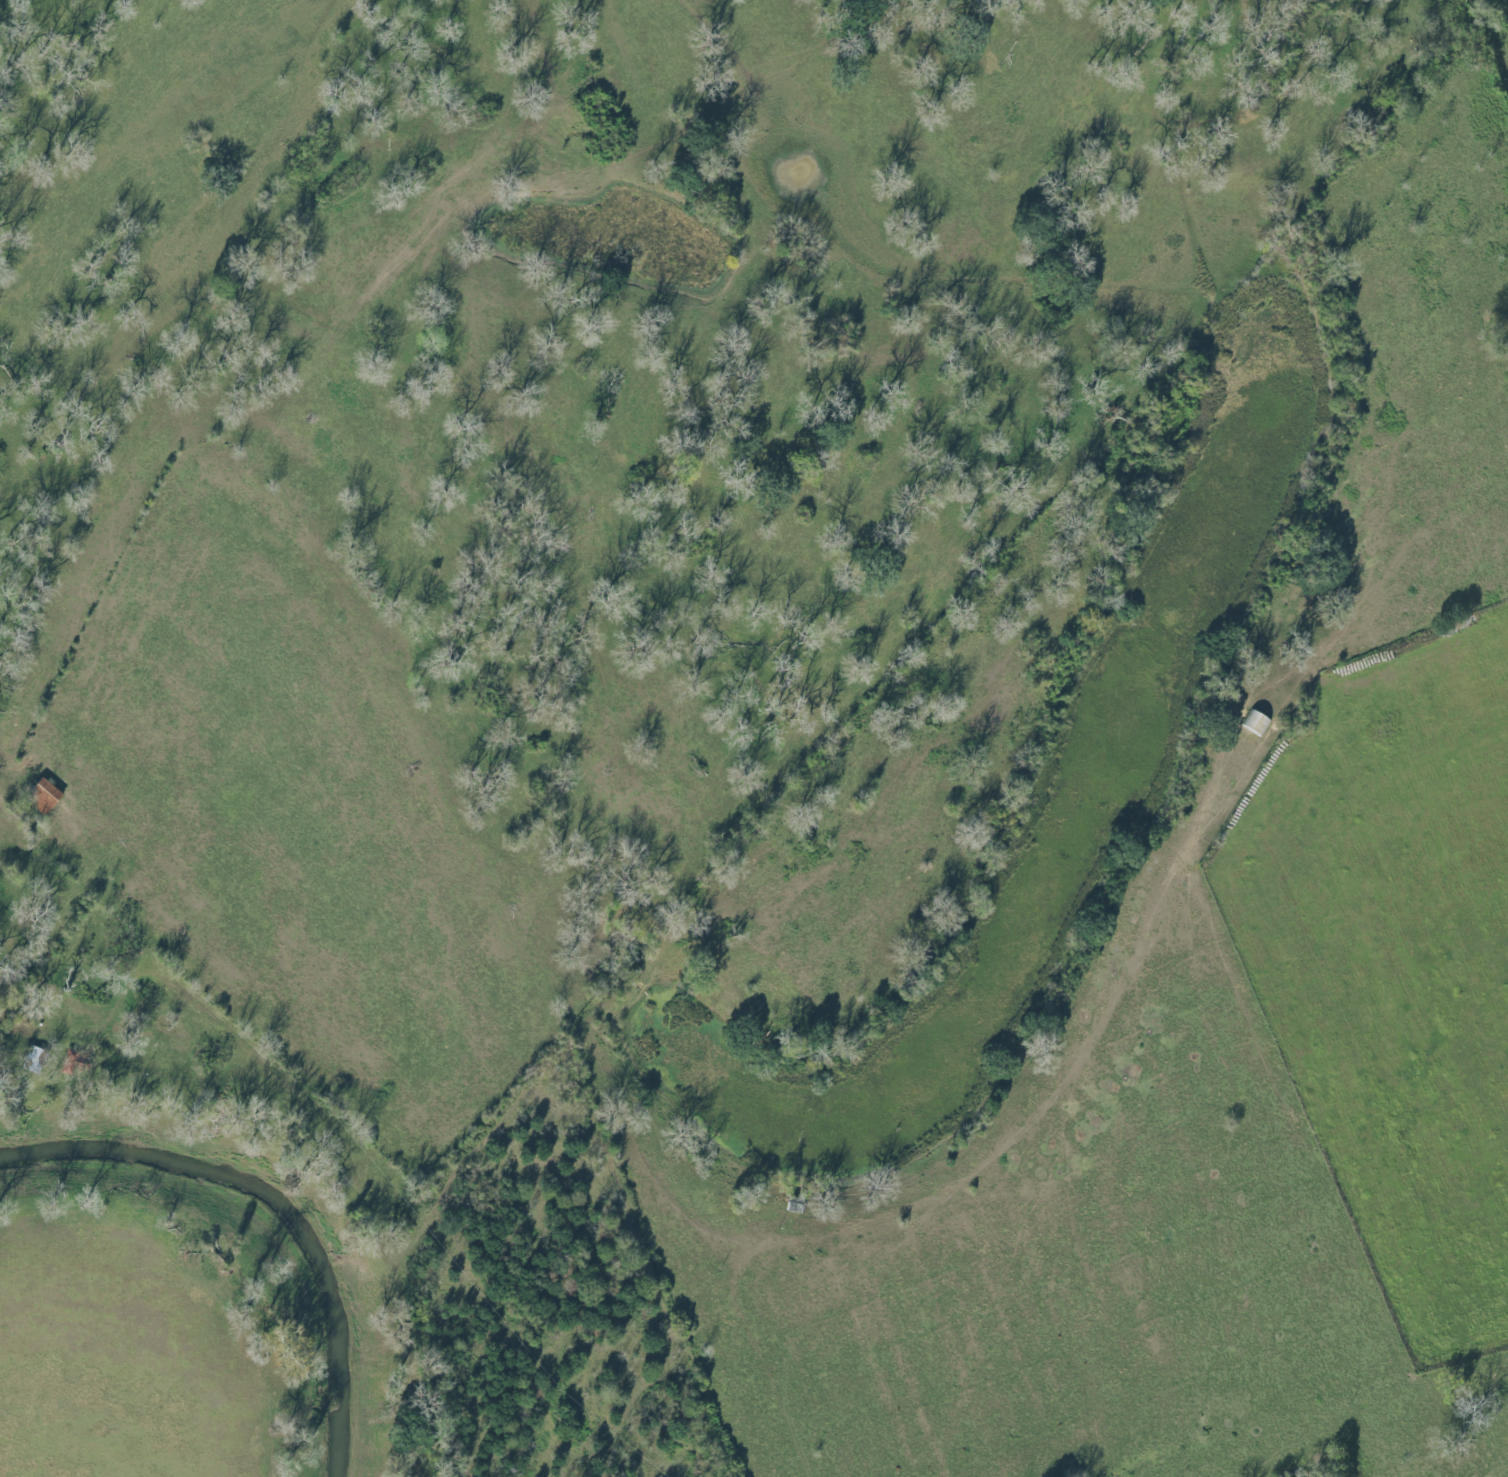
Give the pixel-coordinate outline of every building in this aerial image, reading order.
[(1272,721),(1252,712),(1245,729),(1264,738),(1272,721)] [(64,796),(41,778),(24,801),(46,819),(64,796)] [(23,1070),(42,1077),(51,1053),(32,1046),(23,1070)] [(88,1060),(73,1048),(57,1069),(73,1081),(88,1060)] [(788,1213),(805,1213),(805,1196),(788,1196),(788,1213)]
